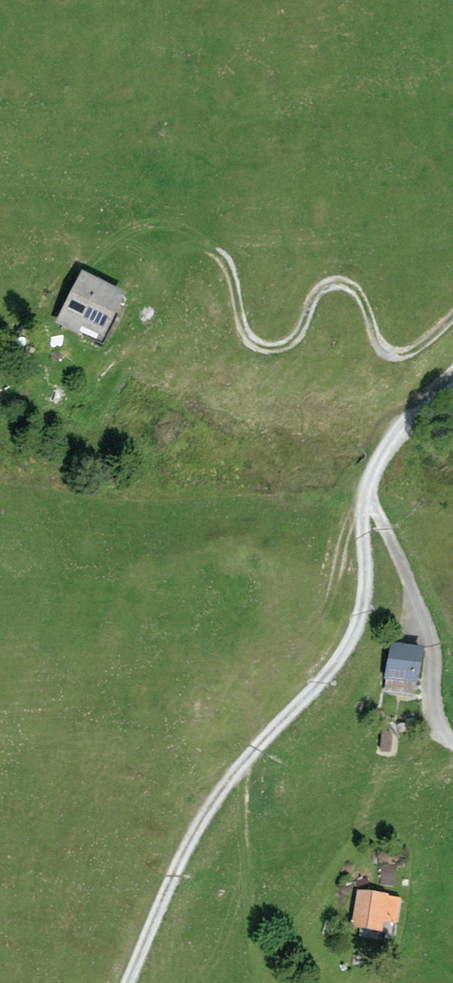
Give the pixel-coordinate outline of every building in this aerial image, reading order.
[(126,291),(82,270),(56,323),(82,336),(85,331),(103,339),(126,291)] [(424,646),(390,641),(385,680),(419,685),(424,646)] [(403,897),(357,889),(351,927),(382,932),(384,921),(399,924),(403,897)]
